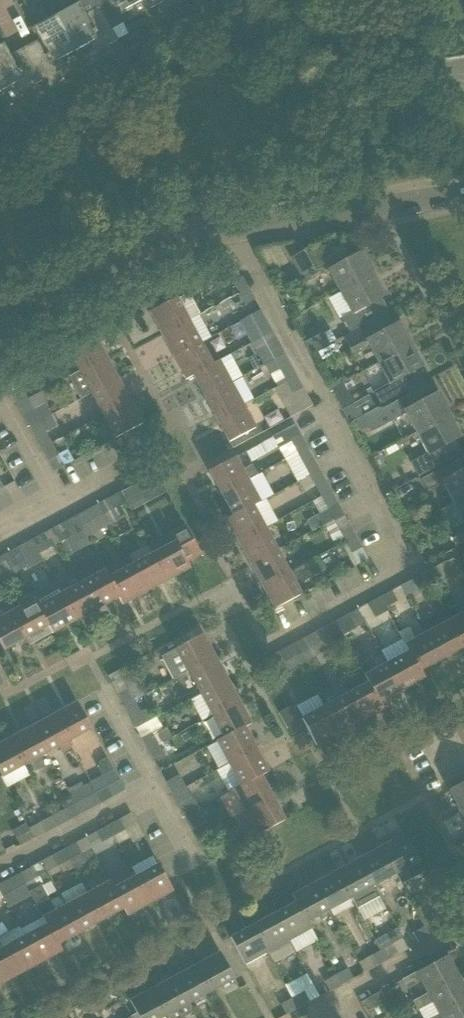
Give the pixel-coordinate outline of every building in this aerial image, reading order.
[(94,52),(117,40),(95,0),(99,7),(85,15),(78,3),(55,16),(75,51),(89,43),(94,52)] [(117,40),(118,40),(112,29),(149,9),(144,0),(95,0),(117,40)] [(149,9),(166,0),(144,0),(149,9)] [(24,47),(42,80),(65,68),(60,59),(75,51),(55,16),(32,28),(38,40),(24,47)] [(184,42),(171,49),(173,53),(186,46),(184,42)] [(19,93),(42,80),(24,47),(9,55),(3,44),(0,46),(0,91),(14,83),(19,93)] [(59,102),(64,112),(85,101),(79,91),(59,102)] [(54,104),(41,112),(46,121),(60,114),(54,104)] [(327,270),(339,292),(373,274),(361,252),(353,257),(346,244),(304,249),(304,250),(292,257),(302,275),(303,275),(306,281),(327,270)] [(232,281),(239,294),(249,289),(242,276),(241,277),(232,262),(219,269),(228,284),(232,281)] [(373,274),(339,292),(351,314),(384,296),(373,274)] [(239,294),(245,305),(254,300),(249,289),(239,294)] [(161,335),(188,320),(176,298),(149,312),(161,335)] [(240,321),(253,347),(274,336),(266,321),(260,310),(240,321)] [(368,345),(377,363),(411,344),(399,323),(392,326),(386,314),(343,337),(350,349),(352,354),(359,350),(368,345)] [(173,357),(200,343),(188,320),(161,335),(173,357)] [(145,368),(170,356),(158,333),(133,345),(145,368)] [(317,336),(305,343),(311,354),(323,347),(329,344),(323,333),(317,336)] [(67,348),(79,371),(106,357),(94,334),(67,348)] [(253,347),(263,365),(284,354),(278,344),(274,336),(253,347)] [(200,343),(173,357),(186,380),(193,376),(212,366),(200,343)] [(374,392),(380,404),(409,388),(403,377),(422,366),(411,344),(377,363),(389,384),(374,392)] [(239,351),(231,355),(234,360),(242,355),(239,351)] [(69,377),(81,399),(91,393),(118,379),(106,357),(79,371),(69,377)] [(205,398),(232,384),(220,362),(212,366),(193,376),(205,398)] [(290,365),(280,370),(286,382),(296,377),(290,365)] [(296,377),(286,382),(293,395),(303,389),(296,377)] [(91,393),(103,415),(130,401),(118,379),(91,393)] [(217,420),(244,405),(234,387),(232,384),(205,398),(217,420)] [(404,411),(416,433),(449,415),(437,393),(430,397),(425,386),(383,408),(375,410),(364,416),(371,429),(404,411)] [(11,393),(18,405),(28,399),(27,399),(21,387),(11,393)] [(18,405),(29,427),(51,415),(39,392),(27,399),(28,399),(18,405)] [(341,410),(349,424),(364,416),(375,410),(368,396),(341,410)] [(103,415),(115,438),(142,424),(130,401),(103,415)] [(229,442),(255,427),(244,405),(217,420),(229,442)] [(29,427),(41,449),(52,443),(45,431),(57,425),(51,415),(29,427)] [(411,462),(419,476),(462,453),(454,440),(460,436),(449,415),(416,433),(427,454),(411,462)] [(294,425),(271,437),(278,449),(291,442),(297,453),(307,448),(294,425)] [(52,443),(41,449),(54,471),(64,466),(59,456),(58,455),(52,443)] [(303,464),(291,471),(297,482),(298,481),(319,470),(307,448),(297,453),(303,464)] [(209,471),(221,494),(257,475),(252,465),(243,470),(236,457),(209,471)] [(454,503),(463,498),(463,470),(448,478),(442,467),(425,477),(421,479),(427,489),(442,481),(454,503)] [(315,486),(321,497),(331,492),(319,470),(298,481),(304,492),(315,486)] [(233,516),(260,502),(248,480),(221,494),(233,516)] [(120,493),(125,502),(137,496),(131,486),(120,493)] [(321,497),(328,509),(337,504),(331,492),(321,497)] [(108,499),(113,509),(125,502),(120,493),(108,499)] [(454,503),(463,522),(463,498),(454,503)] [(226,520),(238,542),(264,528),(252,506),(226,520)] [(75,517),(82,530),(94,524),(87,510),(75,517)] [(63,523),(70,537),(82,530),(75,517),(63,523)] [(175,542),(153,554),(167,581),(190,568),(186,561),(200,553),(190,534),(185,524),(169,532),(175,542)] [(339,530),(345,541),(355,536),(349,525),(339,530)] [(455,545),(463,540),(463,526),(449,533),(455,545)] [(238,542),(250,564),(276,550),(264,528),(238,542)] [(31,541),(39,554),(51,548),(43,534),(31,541)] [(345,541),(352,553),(361,548),(355,536),(345,541)] [(18,547),(26,561),(39,554),(31,541),(18,547)] [(250,564),(262,586),(288,572),(276,550),(250,564)] [(131,566),(145,593),(167,581),(153,554),(152,554),(131,566)] [(288,572),(262,586),(274,609),(300,595),(296,586),(323,571),(317,560),(316,559),(314,560),(289,574),(288,572)] [(118,598),(122,605),(132,600),(145,593),(131,566),(118,573),(109,578),(119,597),(118,598)] [(424,574),(429,584),(441,578),(436,567),(424,574)] [(97,609),(118,598),(119,597),(109,578),(105,570),(83,583),(97,609)] [(412,580),(418,590),(429,584),(424,574),(412,580)] [(31,594),(52,633),(75,621),(60,595),(53,582),(31,594)] [(60,595),(75,621),(97,609),(83,583),(60,595)] [(385,608),(386,607),(397,601),(391,591),(380,598),(385,608)] [(52,633),(31,594),(16,602),(19,607),(12,611),(26,638),(30,645),(52,634),(52,633)] [(4,650),(26,638),(12,611),(5,598),(0,601),(0,643),(4,650)] [(367,604),(374,617),(387,610),(386,607),(385,608),(380,598),(367,604)] [(348,615),(335,621),(341,631),(343,635),(355,628),(364,623),(357,610),(348,615)] [(463,647),(463,611),(449,620),(463,647)] [(427,632),(441,659),(463,647),(449,620),(427,632)] [(323,628),(329,638),(341,631),(335,621),(323,628)] [(404,643),(423,678),(424,678),(420,670),(441,659),(427,632),(404,643)] [(161,657),(173,679),(189,671),(215,657),(202,634),(161,657)] [(291,645),(297,655),(308,649),(303,639),(291,645)] [(387,663),(401,690),(423,678),(404,643),(404,644),(408,652),(387,663)] [(279,652),(284,662),(297,655),(291,645),(279,652)] [(189,671),(201,693),(227,679),(215,657),(189,671)] [(380,702),(401,690),(387,663),(374,670),(370,661),(359,666),(364,676),(363,676),(367,683),(368,683),(379,702),(380,702)] [(118,671),(108,676),(124,707),(134,701),(118,671)] [(227,679),(201,693),(213,715),(239,701),(227,679)] [(346,695),(361,721),(384,709),(380,702),(379,702),(368,683),(367,683),(346,695)] [(324,707),(339,733),(361,721),(346,695),(324,707)] [(124,707),(130,717),(140,712),(134,701),(124,707)] [(215,741),(216,743),(251,723),(239,701),(213,715),(225,736),(215,741)] [(54,714),(71,747),(72,747),(69,741),(91,729),(76,702),(54,714)] [(291,705),(278,713),(291,736),(304,729),(291,705)] [(301,719),(316,746),(339,733),(324,707),(301,719)] [(32,726),(46,753),(58,746),(61,752),(71,747),(54,714),(32,726)] [(228,765),(255,750),(244,728),(251,724),(251,723),(216,743),(228,765)] [(10,738),(24,765),(46,753),(32,726),(10,738)] [(142,738),(148,751),(158,746),(151,733),(142,738)] [(1,777),(24,765),(10,738),(0,744),(0,775),(1,777)] [(158,746),(148,751),(154,762),(155,762),(164,757),(158,746)] [(240,787),(268,772),(255,750),(228,765),(240,787)] [(233,791),(246,813),(272,798),(260,776),(268,772),(240,787),(233,791)] [(179,775),(165,782),(172,795),(182,790),(186,788),(179,775)] [(449,791),(461,813),(463,811),(463,783),(449,791)] [(96,793),(101,802),(113,796),(108,787),(96,793)] [(182,790),(172,795),(179,807),(192,800),(186,788),(182,790)] [(84,799),(89,809),(101,802),(96,793),(84,799)] [(246,813),(258,836),(285,821),(272,798),(246,813)] [(52,817),(57,826),(68,820),(63,811),(52,817)] [(40,823),(45,833),(57,826),(52,817),(40,823)] [(108,826),(113,836),(125,829),(120,820),(108,826)] [(190,827),(196,840),(206,834),(200,822),(190,827)] [(96,833),(101,842),(113,836),(108,826),(96,833)] [(196,840),(202,851),(212,845),(206,834),(196,840)] [(381,847),(396,873),(402,884),(424,871),(404,834),(381,847)] [(64,850),(69,860),(81,853),(75,844),(64,850)] [(359,859),(379,896),(380,896),(374,885),(396,873),(381,847),(359,859)] [(52,856),(57,866),(69,860),(64,850),(52,856)] [(352,897),(357,908),(379,896),(359,859),(337,871),(352,897)] [(136,877),(150,903),(173,891),(158,864),(136,877)] [(19,874),(24,884),(36,877),(31,868),(19,874)] [(315,883),(330,909),(352,897),(337,871),(315,883)] [(9,908),(31,896),(29,892),(24,884),(22,879),(19,874),(0,884),(0,892),(9,908)] [(109,881),(128,915),(150,903),(136,877),(115,888),(111,881),(109,881)] [(87,893),(102,920),(123,908),(127,916),(128,915),(109,881),(87,893)] [(293,894),(311,928),(313,928),(309,921),(330,909),(315,883),(293,894)] [(43,917),(61,951),(62,951),(58,943),(79,932),(65,905),(55,911),(41,886),(29,892),(43,917)] [(65,905),(79,932),(102,920),(87,893),(65,905)] [(275,914),(289,940),(311,928),(293,894),(292,895),(296,902),(275,914)] [(433,900),(415,910),(425,927),(427,931),(445,922),(433,900)] [(253,925),(267,952),(289,940),(275,914),(253,925)] [(25,937),(39,963),(61,951),(43,917),(42,918),(46,925),(25,937)] [(230,938),(244,965),(267,952),(253,925),(230,938)] [(425,927),(413,933),(418,943),(431,936),(427,931),(425,927)] [(386,941),(378,945),(381,951),(386,961),(407,949),(398,931),(388,937),(385,938),(386,941)] [(3,949),(17,975),(39,963),(25,937),(3,949)] [(17,975),(3,949),(0,950),(0,984),(17,975)] [(369,957),(374,967),(386,961),(381,951),(369,957)] [(197,965),(211,991),(234,978),(219,952),(197,965)] [(417,971),(401,980),(407,989),(421,981),(428,993),(428,994),(459,978),(448,957),(418,973),(417,971)] [(175,977),(189,1003),(211,991),(197,965),(175,977)] [(348,969),(337,975),(342,985),(353,979),(348,969)] [(330,978),(324,982),(329,991),(342,985),(337,975),(330,978)] [(169,1017),(182,1017),(194,1012),(189,1003),(175,977),(153,989),(169,1017)] [(413,1001),(414,1003),(418,1010),(432,1002),(440,1016),(463,1003),(463,986),(460,979),(459,978),(428,994),(428,993),(413,1001)] [(115,985),(106,990),(107,995),(118,999),(121,997),(115,985)] [(140,1017),(162,1017),(167,1015),(169,1017),(153,989),(130,1001),(140,1017)] [(368,1017),(379,1017),(393,1010),(387,998),(383,1000),(378,992),(360,1002),(368,1017)] [(305,994),(294,1000),(298,1008),(309,1002),(305,994)] [(293,998),(280,1005),(286,1015),(298,1008),(294,1000),(293,998)] [(440,1016),(437,1017),(463,1017),(463,1003),(440,1016)]
